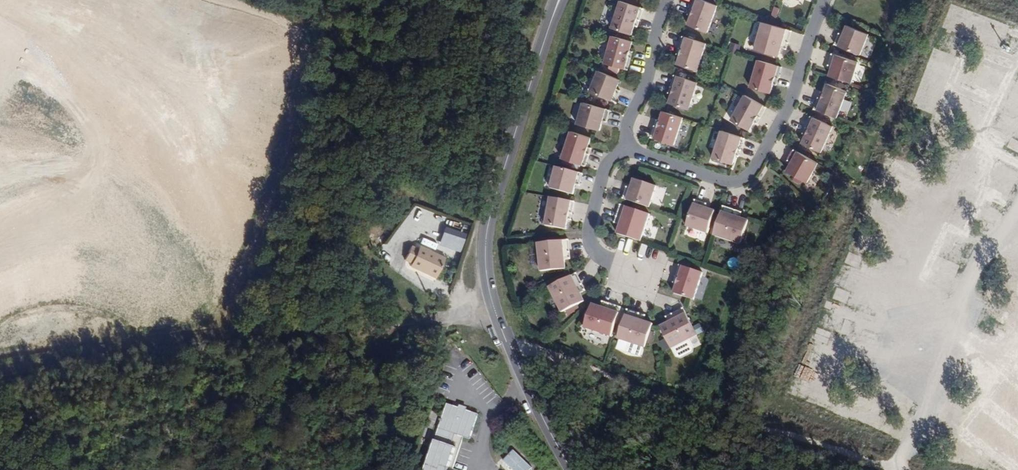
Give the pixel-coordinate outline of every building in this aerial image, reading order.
[(701,0),(693,0),(687,15),(690,16),(687,25),(707,33),(717,6),(701,0)] [(643,8),(619,1),(610,28),(630,35),(633,26),(636,27),(643,8)] [(786,49),(791,31),(768,24),(762,22),(754,50),(778,57),(780,48),(786,49)] [(837,37),(833,49),(858,58),(866,37),(844,29),(841,38),(837,37)] [(631,41),(611,36),(603,64),(627,70),(632,52),(629,51),(631,41)] [(705,44),(682,36),(676,54),(679,55),(676,64),(696,71),(705,44)] [(732,42),(728,50),(736,54),(740,46),(732,42)] [(831,53),(827,65),(831,67),(828,76),(850,83),(857,62),(831,53)] [(781,67),(757,60),(749,88),(769,94),(772,84),(775,85),(781,67)] [(698,80),(675,70),(667,88),(670,89),(666,98),(686,106),(698,80)] [(619,80),(597,71),(589,92),(614,102),(619,90),(615,89),(619,80)] [(820,91),(813,109),(836,118),(846,91),(826,84),(823,93),(820,91)] [(765,107),(744,95),(730,120),(748,131),(753,122),(756,124),(765,107)] [(609,108),(584,97),(575,118),(597,127),(601,118),(604,120),(609,108)] [(673,145),(682,118),(662,111),(659,120),(656,119),(650,138),(673,145)] [(832,126),(809,116),(802,134),(805,135),(800,144),(820,152),(832,126)] [(590,138),(570,131),(561,159),(584,166),(590,148),(587,147),(590,138)] [(744,138),(720,131),(711,158),(731,165),(735,156),(738,157),(744,138)] [(817,163),(793,150),(787,161),(790,163),(785,171),(806,183),(817,163)] [(582,173),(555,166),(549,188),(572,194),(575,185),(579,186),(582,173)] [(626,186),(622,198),(648,207),(655,186),(633,178),(630,188),(626,186)] [(574,201),(549,197),(544,225),(565,229),(567,220),(570,220),(574,201)] [(706,203),(694,199),(685,226),(707,233),(714,210),(705,207),(706,203)] [(649,214),(619,204),(613,222),(619,224),(616,233),(640,241),(649,214)] [(741,212),(722,206),(713,235),(740,244),(748,220),(739,217),(741,212)] [(446,227),(440,245),(460,252),(466,234),(446,227)] [(568,239),(537,242),(540,271),(565,269),(564,259),(570,258),(568,239)] [(406,261),(412,264),(420,246),(414,243),(406,261)] [(436,278),(446,257),(420,246),(412,264),(411,267),(436,278)] [(702,272),(678,264),(672,282),(675,284),(672,293),(693,299),(702,272)] [(576,273),(548,286),(561,312),(584,301),(579,292),(584,290),(576,273)] [(610,336),(620,307),(602,301),(600,306),(591,303),(583,327),(610,336)] [(696,335),(682,308),(665,316),(668,322),(659,326),(671,348),(696,335)] [(626,309),(617,338),(644,347),(652,323),(643,320),(645,315),(626,309)] [(479,416),(429,401),(418,437),(433,442),(436,429),(472,441),(479,416)] [(438,438),(429,469),(451,469),(459,444),(438,438)] [(509,455),(500,465),(505,469),(524,469),(509,455)]
